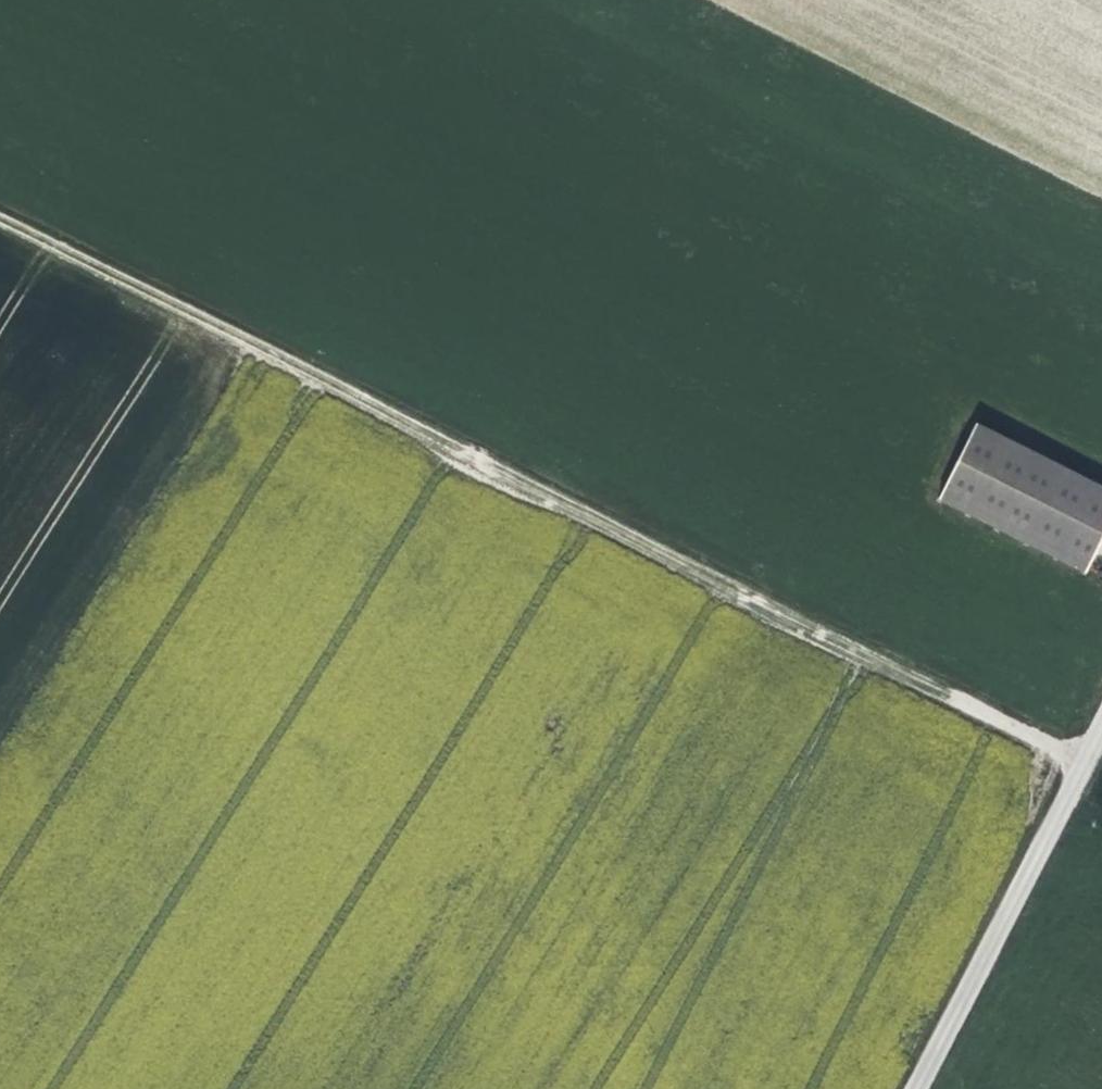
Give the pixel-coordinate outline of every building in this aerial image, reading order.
[(1085,574),(1101,539),(1101,491),(974,426),(938,501),(1085,574)]
